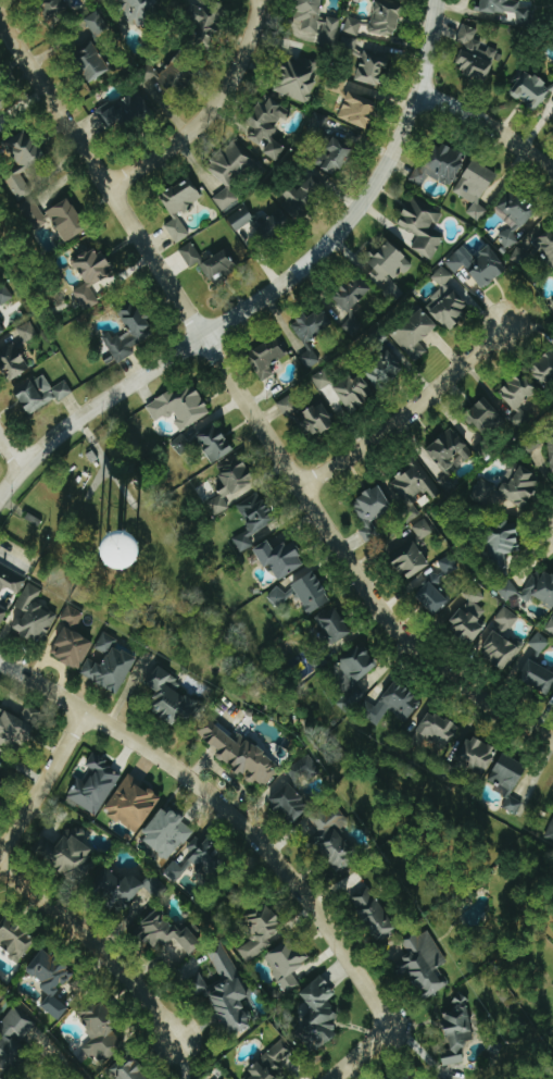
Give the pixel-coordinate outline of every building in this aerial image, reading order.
[(70,13),(65,0),(40,0),(48,21),(70,13)] [(168,12),(162,0),(123,0),(134,27),(168,12)] [(322,17),(324,0),(296,0),(292,20),(304,22),(302,31),(321,34),(319,45),(336,48),(341,20),(322,17)] [(363,37),(364,32),(397,39),(405,1),(397,0),(377,0),(372,22),(348,17),(344,33),(363,37)] [(486,13),(517,14),(517,24),(532,25),(533,8),(521,7),(521,1),(510,1),(510,0),(482,0),(481,10),(486,13)] [(222,43),(220,5),(195,6),(197,44),(222,43)] [(108,28),(101,10),(86,16),(94,34),(108,28)] [(498,49),(474,42),(478,29),(462,25),(457,43),(465,46),(457,73),(489,82),(498,49)] [(76,49),(92,80),(112,70),(96,39),(76,49)] [(393,58),(366,49),(356,81),(383,89),(393,58)] [(181,54),(159,77),(175,92),(197,69),(181,54)] [(319,66),(293,58),(282,95),(308,103),(319,66)] [(512,83),(516,86),(511,95),(537,111),(552,87),(521,68),(512,83)] [(11,106),(0,87),(0,112),(11,106)] [(98,112),(110,134),(151,109),(138,88),(98,112)] [(371,128),(378,101),(348,93),(340,119),(371,128)] [(279,160),(288,147),(274,137),(279,129),(278,128),(287,116),(271,105),(248,139),(279,160)] [(6,178),(19,201),(33,193),(21,171),(46,157),(30,128),(5,141),(21,170),(6,178)] [(355,149),(333,138),(318,167),(334,175),(338,167),(344,170),(355,149)] [(429,175),(450,187),(468,155),(439,139),(414,183),(422,188),(429,175)] [(214,197),(224,212),(244,197),(231,179),(253,164),(240,145),(211,166),(227,188),(214,197)] [(481,222),(488,209),(481,205),(498,172),(473,159),(455,193),(473,203),(467,214),(481,222)] [(293,185),(282,197),(301,215),(332,183),(321,171),(300,192),(293,185)] [(177,243),(191,237),(179,212),(204,200),(193,178),(163,193),(176,220),(167,224),(177,243)] [(514,190),(494,211),(518,233),(537,211),(514,190)] [(399,227),(418,235),(411,251),(433,260),(443,236),(433,232),(442,208),(412,196),(399,227)] [(48,221),(35,197),(19,206),(33,229),(48,221)] [(49,211),(68,242),(90,228),(71,197),(49,211)] [(229,218),(237,231),(246,226),(252,235),(245,240),(252,251),(294,224),(283,207),(267,218),(264,213),(255,218),(248,206),(229,218)] [(541,255),(552,270),(552,269),(552,227),(541,236),(536,230),(516,245),(515,244),(508,249),(513,256),(511,257),(521,271),(541,255)] [(506,248),(519,242),(512,228),(499,235),(506,248)] [(368,262),(376,270),(370,275),(381,288),(392,278),(395,282),(413,265),(391,241),(368,262)] [(205,261),(195,242),(181,249),(191,268),(205,261)] [(101,303),(95,291),(115,280),(110,270),(113,269),(101,245),(74,259),(87,284),(75,290),(85,311),(101,303)] [(488,246),(476,258),(463,245),(445,263),(455,274),(464,266),(486,289),(508,267),(488,246)] [(211,283),(238,271),(230,250),(202,262),(211,283)] [(454,278),(444,266),(432,277),(443,289),(425,305),(449,331),(471,310),(447,283),(454,278)] [(335,294),(347,311),(373,293),(361,275),(335,294)] [(404,293),(394,282),(382,294),(391,304),(404,293)] [(15,299),(8,284),(0,287),(0,302),(1,304),(15,299)] [(117,363),(137,353),(133,346),(156,334),(140,300),(120,310),(131,331),(114,339),(112,334),(105,337),(117,363)] [(303,343),(334,326),(324,308),(293,325),(303,343)] [(428,351),(421,343),(439,326),(422,308),(391,336),(416,363),(428,351)] [(19,328),(25,343),(39,337),(33,322),(19,328)] [(276,376),(271,363),(288,357),(281,339),(251,350),(262,380),(276,376)] [(8,381),(30,371),(19,343),(0,351),(0,362),(8,381)] [(391,347),(364,375),(381,390),(407,362),(391,347)] [(308,371),(321,364),(312,350),(300,357),(308,371)] [(552,350),(530,368),(545,387),(551,381),(548,378),(552,374),(552,352),(552,350)] [(321,391),(336,382),(327,368),(312,378),(321,391)] [(541,389),(526,370),(500,391),(515,410),(541,389)] [(16,391),(30,415),(59,398),(61,401),(74,393),(67,380),(54,388),(45,374),(16,391)] [(352,375),(334,386),(352,413),(372,400),(365,389),(369,386),(362,374),(355,379),(352,375)] [(212,415),(195,382),(149,406),(157,423),(174,414),(182,430),(212,415)] [(285,417),(298,409),(291,396),(278,403),(285,417)] [(481,435),(503,421),(489,398),(467,411),(481,435)] [(338,425),(324,401),(303,414),(316,437),(338,425)] [(530,416),(521,409),(510,421),(518,428),(530,416)] [(426,447),(445,475),(438,481),(446,493),(459,484),(451,471),(473,455),(454,428),(426,447)] [(259,488),(246,455),(219,465),(228,491),(209,499),(215,515),(231,509),(227,498),(238,493),(239,496),(259,488)] [(389,481),(408,515),(417,511),(411,500),(428,491),(433,500),(439,496),(420,463),(389,481)] [(505,485),(475,483),(474,504),(534,507),(536,480),(533,480),(534,467),(506,465),(505,485)] [(366,542),(380,536),(372,521),(394,510),(381,485),(353,499),(367,525),(360,529),(366,542)] [(250,536),(279,520),(262,491),(238,505),(252,528),(233,540),(241,553),(255,545),(250,536)] [(412,526),(421,540),(434,532),(426,518),(412,526)] [(520,522),(490,524),(491,555),(521,553),(520,522)] [(267,568),(272,565),(281,581),(309,563),(295,540),(277,551),(270,540),(256,549),(267,568)] [(431,565),(415,540),(392,556),(408,580),(431,565)] [(0,565),(0,597),(5,586),(21,594),(28,579),(0,565)] [(546,571),(542,578),(532,574),(524,591),(505,582),(499,595),(510,601),(514,594),(530,602),(532,597),(552,607),(552,574),(546,571)] [(333,600),(315,572),(293,585),(311,614),(333,600)] [(58,614),(36,603),(43,589),(28,582),(17,607),(25,611),(16,631),(44,644),(58,614)] [(417,597),(437,616),(451,601),(432,582),(417,597)] [(486,627),(479,622),(487,611),(478,605),(485,595),(472,585),(464,597),(468,601),(449,628),(473,645),(486,627)] [(279,607),(289,596),(279,586),(268,596),(279,607)] [(2,625),(10,610),(0,605),(0,624),(2,625)] [(63,619),(78,627),(85,612),(69,605),(63,619)] [(318,617),(332,644),(353,634),(339,606),(318,617)] [(494,622),(509,632),(519,617),(504,607),(494,622)] [(80,670),(96,642),(67,626),(51,653),(80,670)] [(96,647),(108,655),(118,639),(105,631),(96,647)] [(480,654),(506,671),(521,648),(494,631),(480,654)] [(528,644),(541,654),(551,642),(538,632),(528,644)] [(357,680),(380,669),(368,645),(333,662),(349,696),(339,701),(344,712),(367,700),(357,680)] [(121,694),(138,658),(114,646),(105,665),(89,658),(81,675),(121,694)] [(530,659),(519,678),(549,695),(552,688),(552,672),(530,659)] [(148,684),(160,692),(154,700),(162,705),(156,713),(175,725),(184,712),(190,716),(198,703),(179,690),(184,682),(160,666),(148,684)] [(407,723),(424,699),(396,679),(368,718),(379,726),(390,711),(407,723)] [(16,752),(20,744),(28,748),(38,726),(2,710),(0,714),(0,744),(16,752)] [(283,764),(240,735),(238,738),(211,721),(201,736),(221,748),(216,756),(266,789),(283,764)] [(490,773),(498,747),(466,737),(457,764),(490,773)] [(529,767),(505,753),(489,780),(501,787),(498,792),(508,798),(503,807),(516,815),(523,802),(512,796),(529,767)] [(98,817),(124,773),(94,754),(86,765),(96,771),(88,784),(80,779),(68,799),(98,817)] [(294,765),(305,782),(322,772),(311,755),(294,765)] [(105,812),(140,834),(164,797),(129,775),(105,812)] [(8,783),(0,777),(0,796),(8,783)] [(293,825),(313,807),(290,782),(270,800),(293,825)] [(320,842),(341,873),(360,859),(340,831),(351,823),(337,802),(312,820),(325,839),(320,842)] [(187,822),(167,806),(143,835),(164,852),(187,822)] [(94,852),(69,832),(49,856),(83,883),(99,863),(91,856),(94,852)] [(233,863),(212,837),(204,844),(199,838),(185,849),(190,856),(182,862),(187,869),(195,863),(210,882),(233,863)] [(140,890),(156,895),(159,885),(125,874),(122,883),(114,880),(116,872),(105,869),(99,888),(117,894),(113,905),(133,912),(140,890)] [(353,896),(377,942),(397,932),(374,886),(353,896)] [(274,946),(270,940),(286,930),(272,905),(246,920),(257,938),(239,949),(247,962),(274,946)] [(143,924),(153,934),(148,939),(157,948),(166,940),(170,945),(177,939),(193,955),(204,943),(189,927),(183,933),(159,909),(143,924)] [(21,963),(39,939),(8,915),(0,926),(0,947),(21,963)] [(449,963),(428,928),(403,942),(410,954),(399,961),(407,975),(412,972),(427,998),(450,986),(440,968),(449,963)] [(294,975),(312,961),(306,954),(299,959),(286,942),(264,959),(289,992),(300,983),(294,975)] [(251,998),(226,944),(208,953),(225,988),(211,995),(232,1039),(256,1027),(243,1001),(251,998)] [(42,1007),(60,1020),(84,988),(73,980),(79,972),(57,955),(56,957),(44,949),(28,971),(44,983),(41,988),(51,995),(42,1007)] [(198,997),(210,991),(203,973),(190,978),(198,997)] [(301,994),(316,1011),(299,1025),(321,1050),(340,1033),(332,1024),(341,1016),(328,1001),(337,993),(323,976),(301,994)] [(466,1063),(462,1046),(477,1043),(467,996),(450,999),(452,1011),(444,1012),(454,1057),(443,1060),(445,1067),(466,1063)] [(125,1043),(115,1033),(124,1023),(102,1000),(84,1017),(93,1027),(87,1032),(93,1039),(84,1048),(101,1066),(125,1043)] [(36,1027),(16,1008),(0,1025),(0,1032),(4,1036),(0,1040),(0,1057),(0,1067),(11,1077),(33,1053),(22,1043),(36,1027)] [(300,1063),(283,1041),(260,1058),(262,1061),(250,1070),(255,1076),(251,1078),(279,1078),(300,1063)] [(132,1053),(110,1071),(117,1078),(152,1078),(132,1053)]
